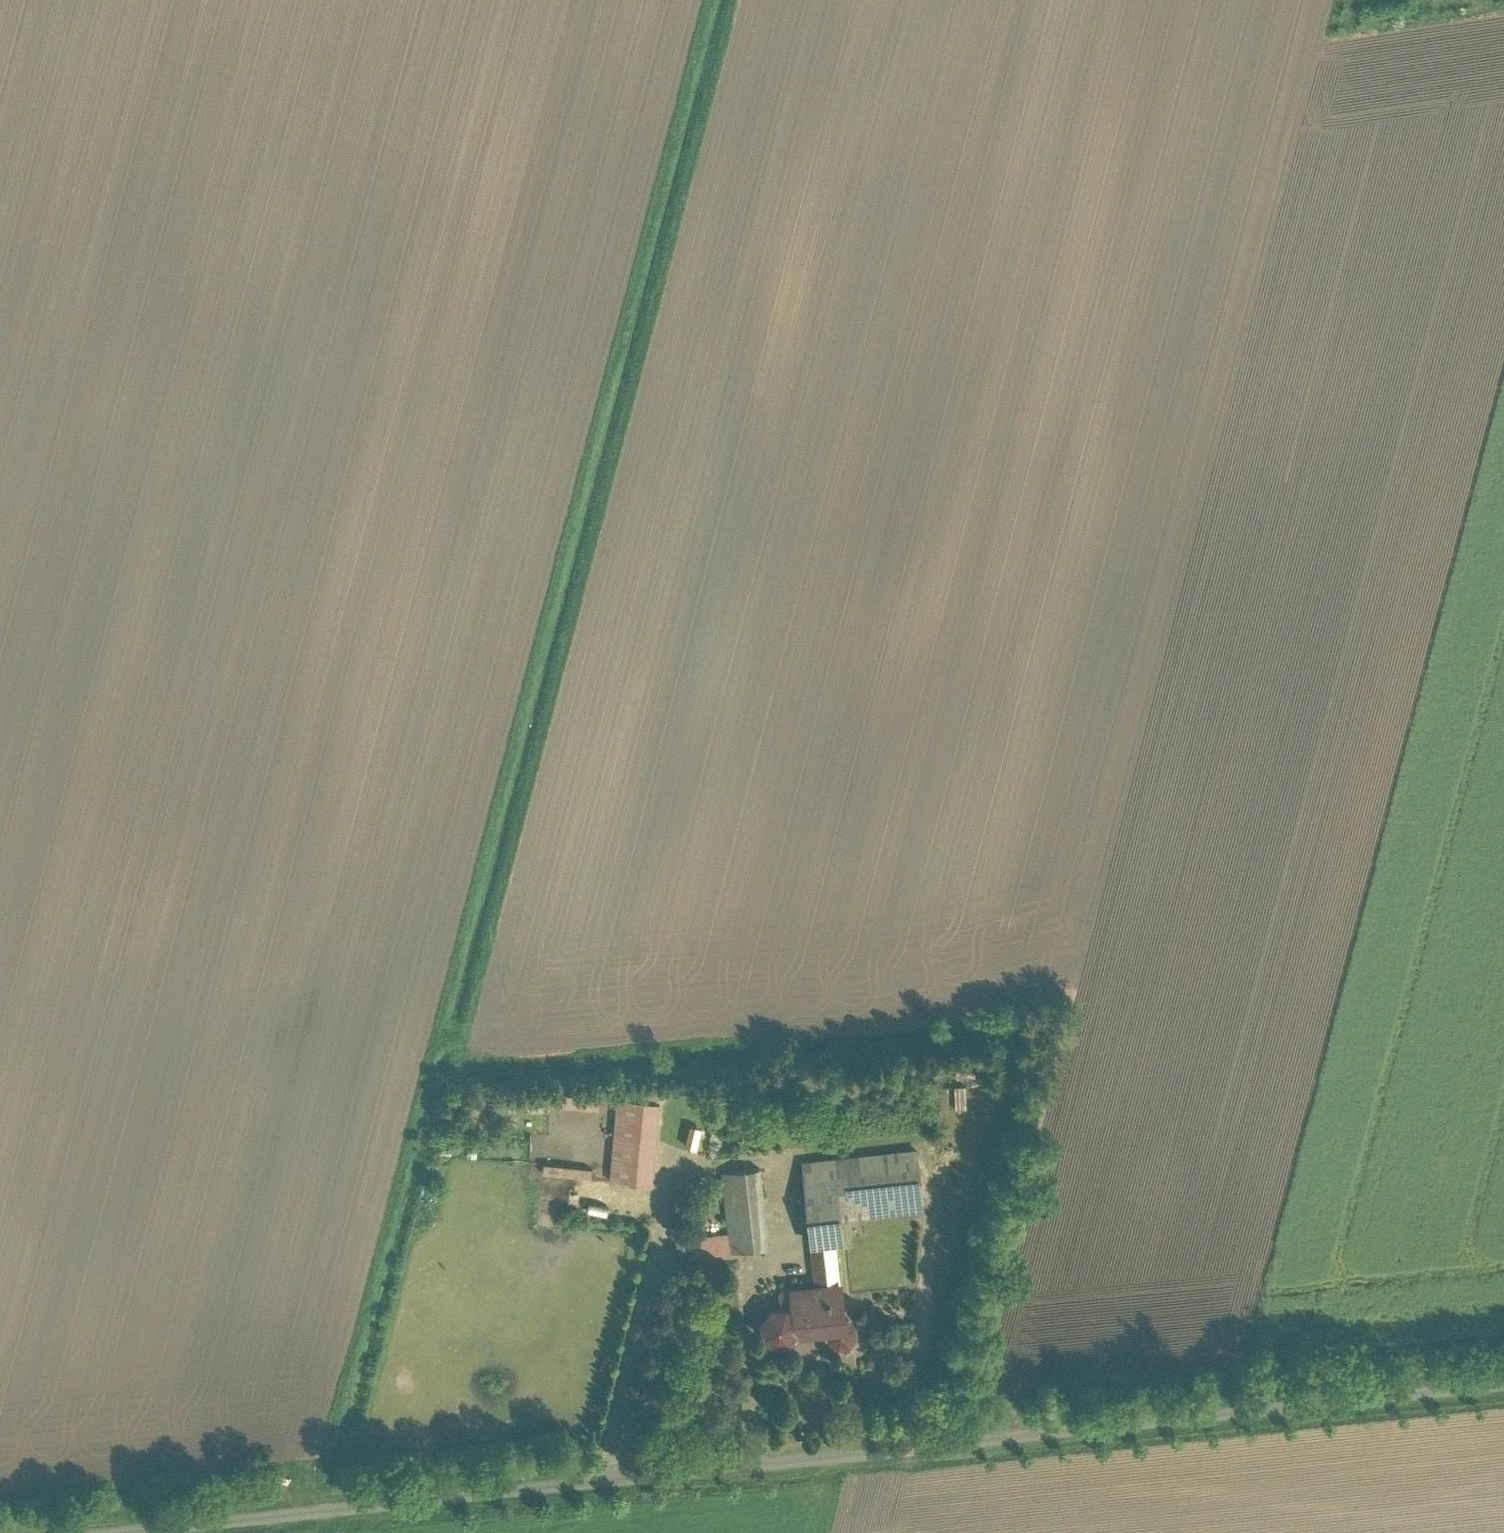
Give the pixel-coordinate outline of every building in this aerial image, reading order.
[(956,1068),(957,1083),(934,1085),(935,1108),(975,1106),(973,1067),(956,1068)] [(661,1094),(617,1091),(612,1175),(655,1177),(661,1094)] [(693,1146),(697,1127),(686,1124),(681,1143),(693,1146)] [(920,1142),(803,1154),(812,1237),(838,1234),(848,1233),(846,1216),(927,1207),(920,1142)] [(762,1162),(723,1166),(732,1245),(772,1241),(762,1162)] [(850,1315),(838,1234),(812,1237),(809,1237),(814,1275),(791,1278),(792,1293),(773,1296),(763,1309),(764,1326),(776,1336),(788,1336),(799,1326),(828,1323),(830,1335),(839,1342),(852,1342),(860,1331),(857,1318),(850,1315)]
